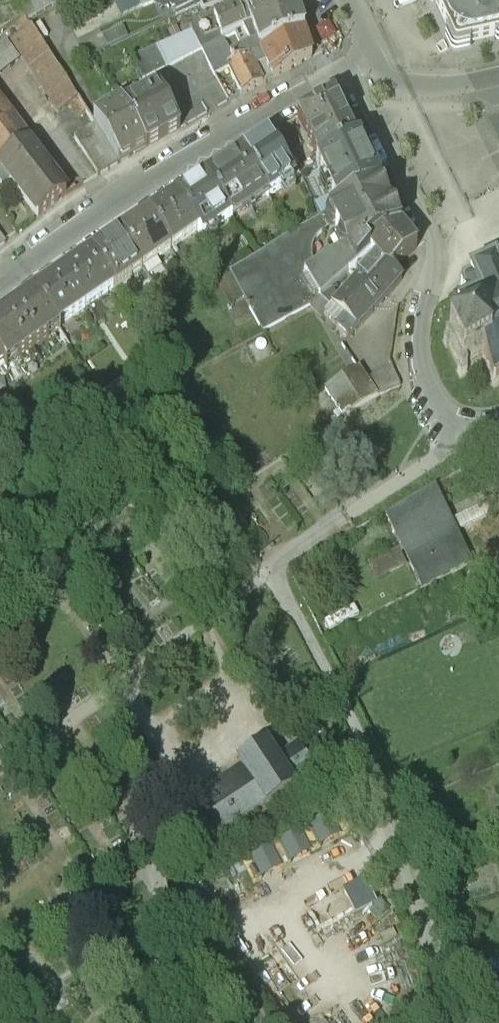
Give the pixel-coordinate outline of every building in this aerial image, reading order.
[(12,1),(27,24),(52,7),(48,0),(14,0),(12,1)] [(142,10),(163,0),(138,0),(142,10)] [(237,9),(191,30),(200,48),(234,32),(249,24),(295,6),(293,0),(233,0),(237,9)] [(456,50),(488,40),(498,38),(498,0),(433,0),(456,50)] [(295,6),(249,24),(234,32),(240,43),(254,37),(257,43),(231,54),(230,55),(235,64),(260,50),(260,48),(304,31),(295,6)] [(38,41),(30,28),(5,45),(6,45),(14,57),(18,54),(38,41)] [(121,29),(101,39),(105,50),(126,40),(121,29)] [(304,31),(260,48),(260,50),(235,64),(228,68),(242,94),(312,55),(304,31)] [(72,92),(38,41),(18,54),(52,105),(72,92)] [(0,50),(0,75),(17,62),(14,57),(6,45),(0,50)] [(227,46),(205,56),(216,75),(228,68),(235,64),(230,55),(231,54),(227,46)] [(157,49),(134,59),(143,81),(165,69),(157,49)] [(158,90),(122,109),(147,148),(180,129),(158,90)] [(72,92),(52,105),(57,113),(77,100),(72,92)] [(333,98),(298,118),(320,161),(356,142),(333,98)] [(122,109),(120,106),(93,124),(95,126),(120,164),(147,148),(122,109)] [(26,145),(0,113),(0,166),(26,145)] [(95,126),(74,139),(99,177),(120,164),(95,126)] [(287,164),(267,136),(241,154),(267,191),(269,194),(292,178),(284,166),(287,164)] [(377,186),(356,142),(320,161),(317,163),(338,207),(377,186)] [(26,145),(0,166),(0,169),(2,172),(0,174),(0,186),(8,180),(38,218),(66,196),(26,145)] [(241,154),(205,178),(230,215),(267,191),(241,154)] [(205,178),(177,198),(198,229),(202,234),(230,215),(205,178)] [(338,207),(327,214),(337,231),(333,234),(336,239),(331,242),(336,251),(315,264),(303,271),(319,298),(320,297),(349,271),(361,260),(369,253),(366,248),(365,247),(400,227),(377,186),(338,207)] [(177,198),(149,216),(170,248),(198,229),(177,198)] [(170,248),(149,216),(120,236),(142,267),(170,248)] [(319,298),(303,271),(315,264),(311,256),(312,245),(317,237),(325,232),(317,219),(307,225),(229,272),(264,330),(313,303),(319,298)] [(400,227),(365,247),(366,248),(369,253),(361,260),(368,266),(356,277),(365,285),(387,266),(391,270),(392,269),(416,247),(400,227)] [(120,236),(93,254),(114,286),(142,267),(120,236)] [(114,286),(93,254),(65,273),(86,305),(114,286)] [(495,264),(469,276),(470,278),(462,282),(461,287),(469,304),(458,310),(468,332),(451,340),(451,338),(444,341),(447,348),(450,346),(461,370),(458,371),(461,378),(468,375),(466,371),(483,363),(493,385),(498,383),(498,273),(495,264)] [(356,277),(349,271),(320,297),(344,319),(335,329),(346,338),(401,277),(392,269),(391,270),(387,266),(365,285),(356,277)] [(86,305),(65,273),(36,293),(57,323),(57,324),(86,305)] [(0,317),(0,353),(2,356),(4,359),(16,351),(19,354),(48,334),(46,331),(57,323),(36,293),(0,317)] [(392,366),(379,372),(381,377),(387,391),(401,385),(392,366)] [(360,367),(328,387),(342,409),(325,420),(329,426),(378,394),(371,383),(360,367)] [(381,377),(371,383),(378,394),(387,391),(381,377)] [(436,484),(385,510),(422,585),(473,559),(436,484)] [(247,769),(198,801),(217,832),(266,800),(268,802),(295,785),(291,778),(312,765),(299,744),(278,758),(267,741),(240,759),(247,769)] [(255,873),(316,850),(308,827),(246,850),(255,873)]
